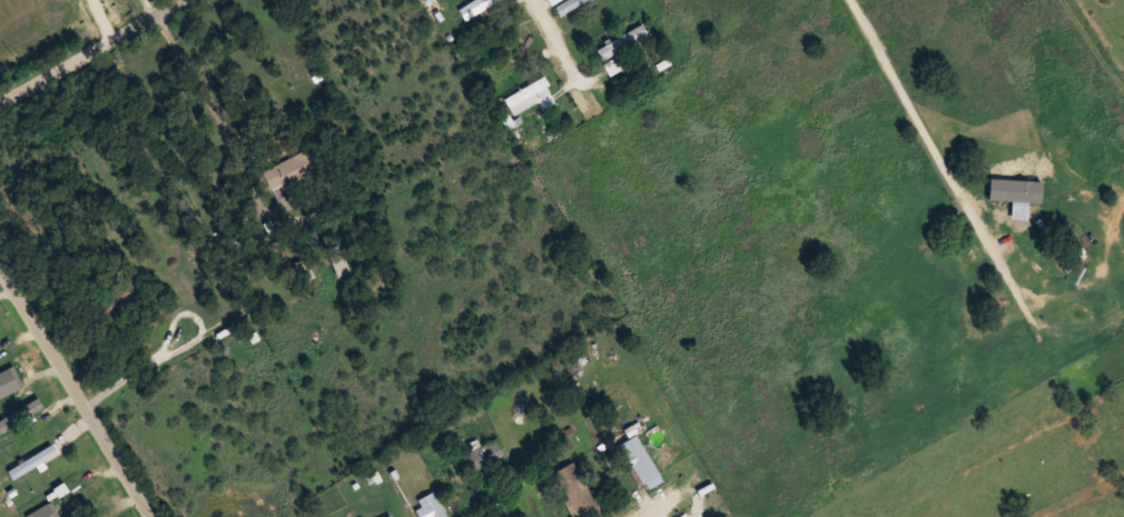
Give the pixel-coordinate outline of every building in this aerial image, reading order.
[(461,10),(466,18),(496,0),(477,0),(461,10)] [(515,22),(511,16),(492,28),(497,35),(515,22)] [(598,45),(609,74),(619,70),(612,52),(648,38),(644,27),(598,45)] [(536,94),(544,110),(557,103),(544,78),(504,98),(510,108),(536,94)] [(264,169),(274,193),(327,170),(317,146),(264,169)] [(1036,226),(1011,187),(994,198),(1019,237),(1036,226)] [(338,277),(350,272),(342,251),(329,256),(338,277)] [(19,375),(14,366),(0,375),(0,387),(19,375)] [(27,388),(20,379),(10,386),(18,395),(27,388)] [(31,409),(0,422),(0,431),(34,417),(31,409)] [(660,475),(637,434),(619,444),(641,485),(660,475)] [(456,454),(463,475),(506,462),(499,440),(456,454)] [(50,456),(45,449),(18,467),(24,475),(50,456)] [(420,516),(440,516),(446,514),(434,491),(418,500),(421,507),(416,510),(420,516)]
